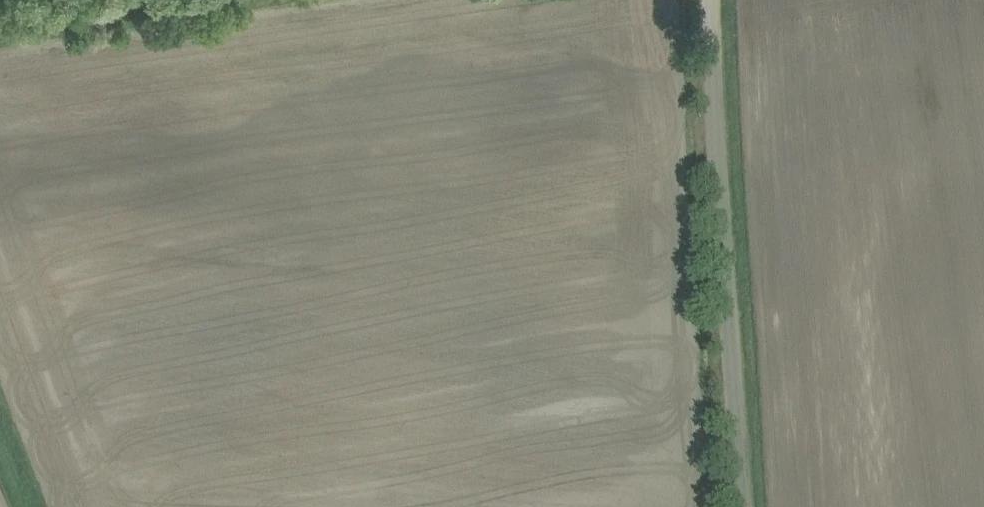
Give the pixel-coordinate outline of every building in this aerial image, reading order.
[(107,70),(131,68),(131,59),(106,61),(107,70)]
